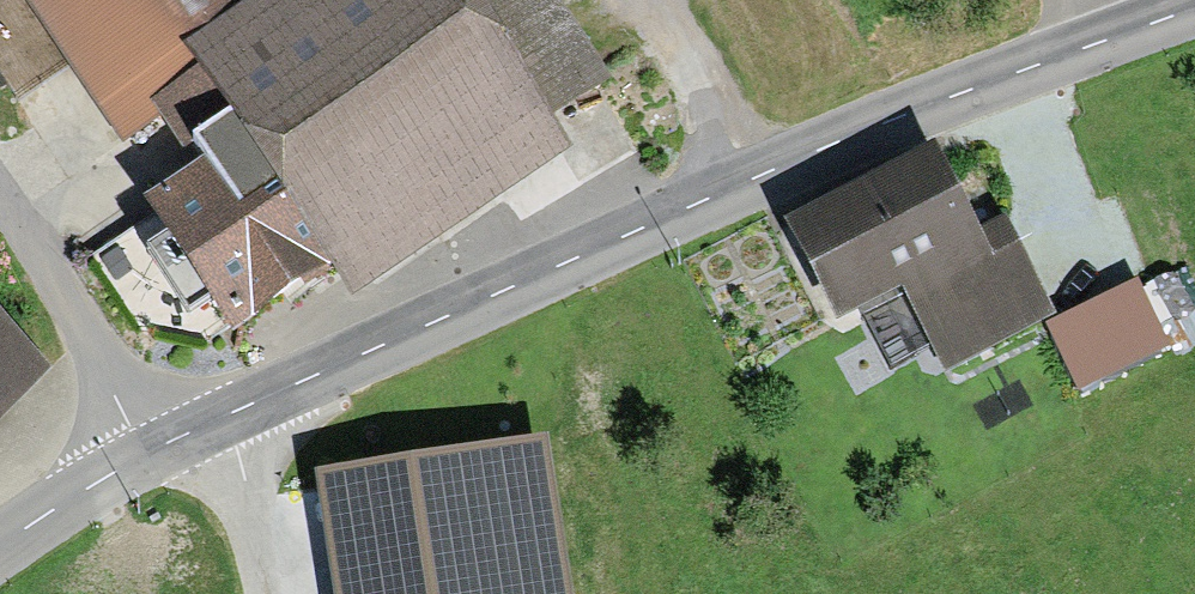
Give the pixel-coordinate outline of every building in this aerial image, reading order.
[(119,145),(178,106),(217,164),(147,210),(227,328),(530,126),(446,0),(23,0),(119,145)] [(927,157),(772,231),(824,337),(895,302),(934,383),(1046,329),(1074,388),(1158,348),(1131,293),(1053,330),(1000,220),(965,236),(927,157)] [(30,374),(0,344),(0,404),(30,374)] [(329,491),(345,593),(554,593),(532,458),(329,491)]
